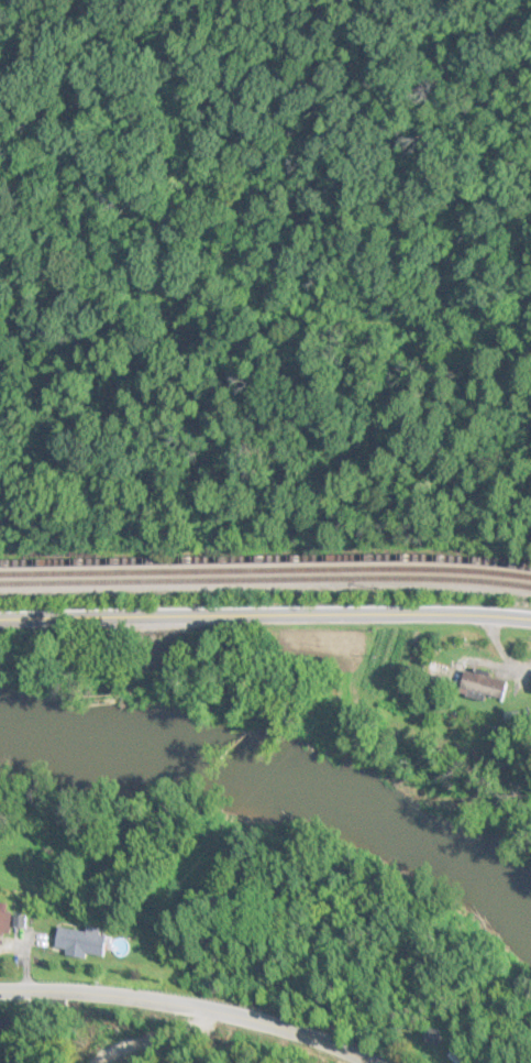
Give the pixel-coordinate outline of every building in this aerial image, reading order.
[(515,682),(473,670),(467,691),(509,703),(515,682)] [(55,956),(103,958),(104,931),(56,929),(55,956)]
